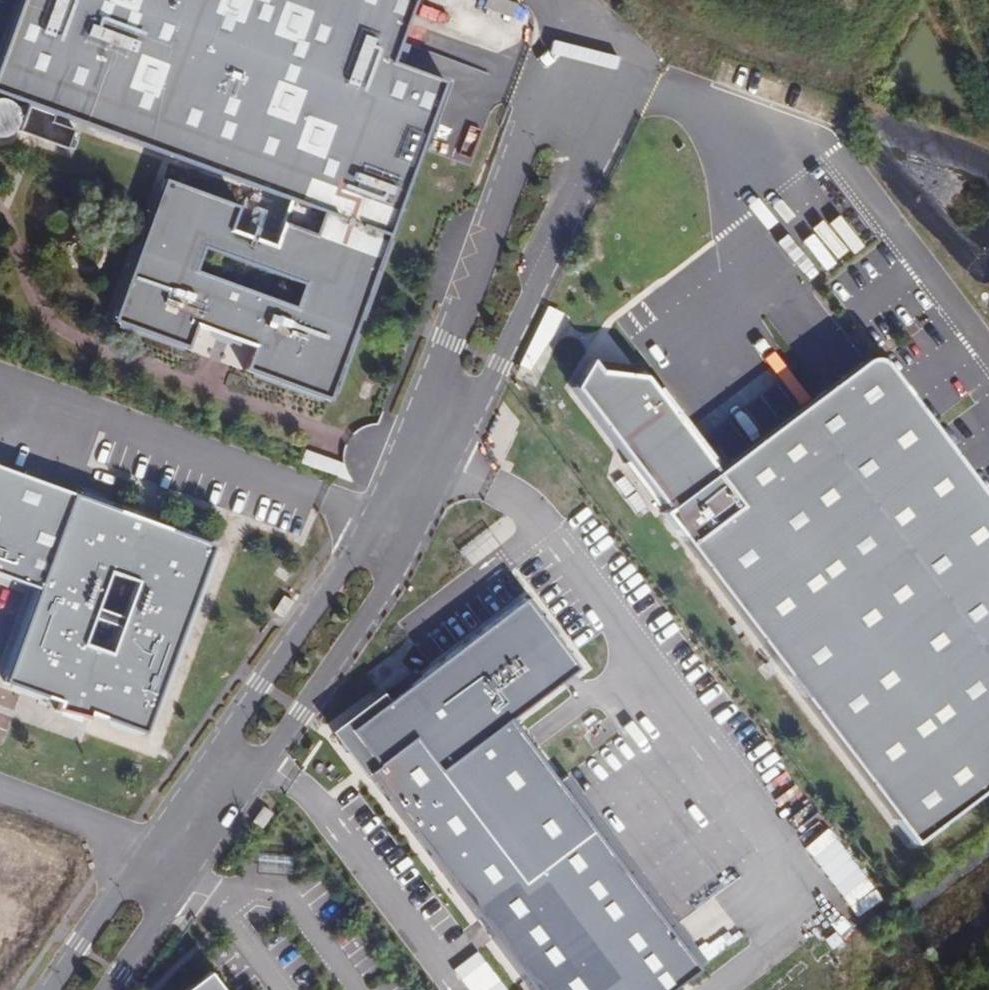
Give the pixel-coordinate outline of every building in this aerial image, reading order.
[(0,55),(0,143),(1,143),(8,138),(14,131),(67,150),(74,131),(52,122),(54,116),(289,202),(273,246),(230,231),(239,207),(164,180),(112,322),(187,349),(195,326),(253,347),(244,370),(329,401),(446,82),(393,63),(416,0),(20,0),(0,55)] [(505,0),(488,0),(485,8),(513,19),(518,5),(505,0)] [(597,361),(573,380),(926,839),(988,790),(988,485),(884,349),(882,349),(879,349),(877,350),(723,469),(652,378),(606,373),(597,361)] [(786,375),(729,420),(751,446),(807,401),(786,375)] [(0,471),(0,578),(40,592),(8,685),(63,704),(61,711),(91,722),(94,715),(148,734),(214,546),(0,471)] [(354,722),(543,989),(662,989),(707,961),(511,710),(578,658),(527,589),(480,624),(354,722)] [(212,962),(176,989),(234,989),(212,962)]
